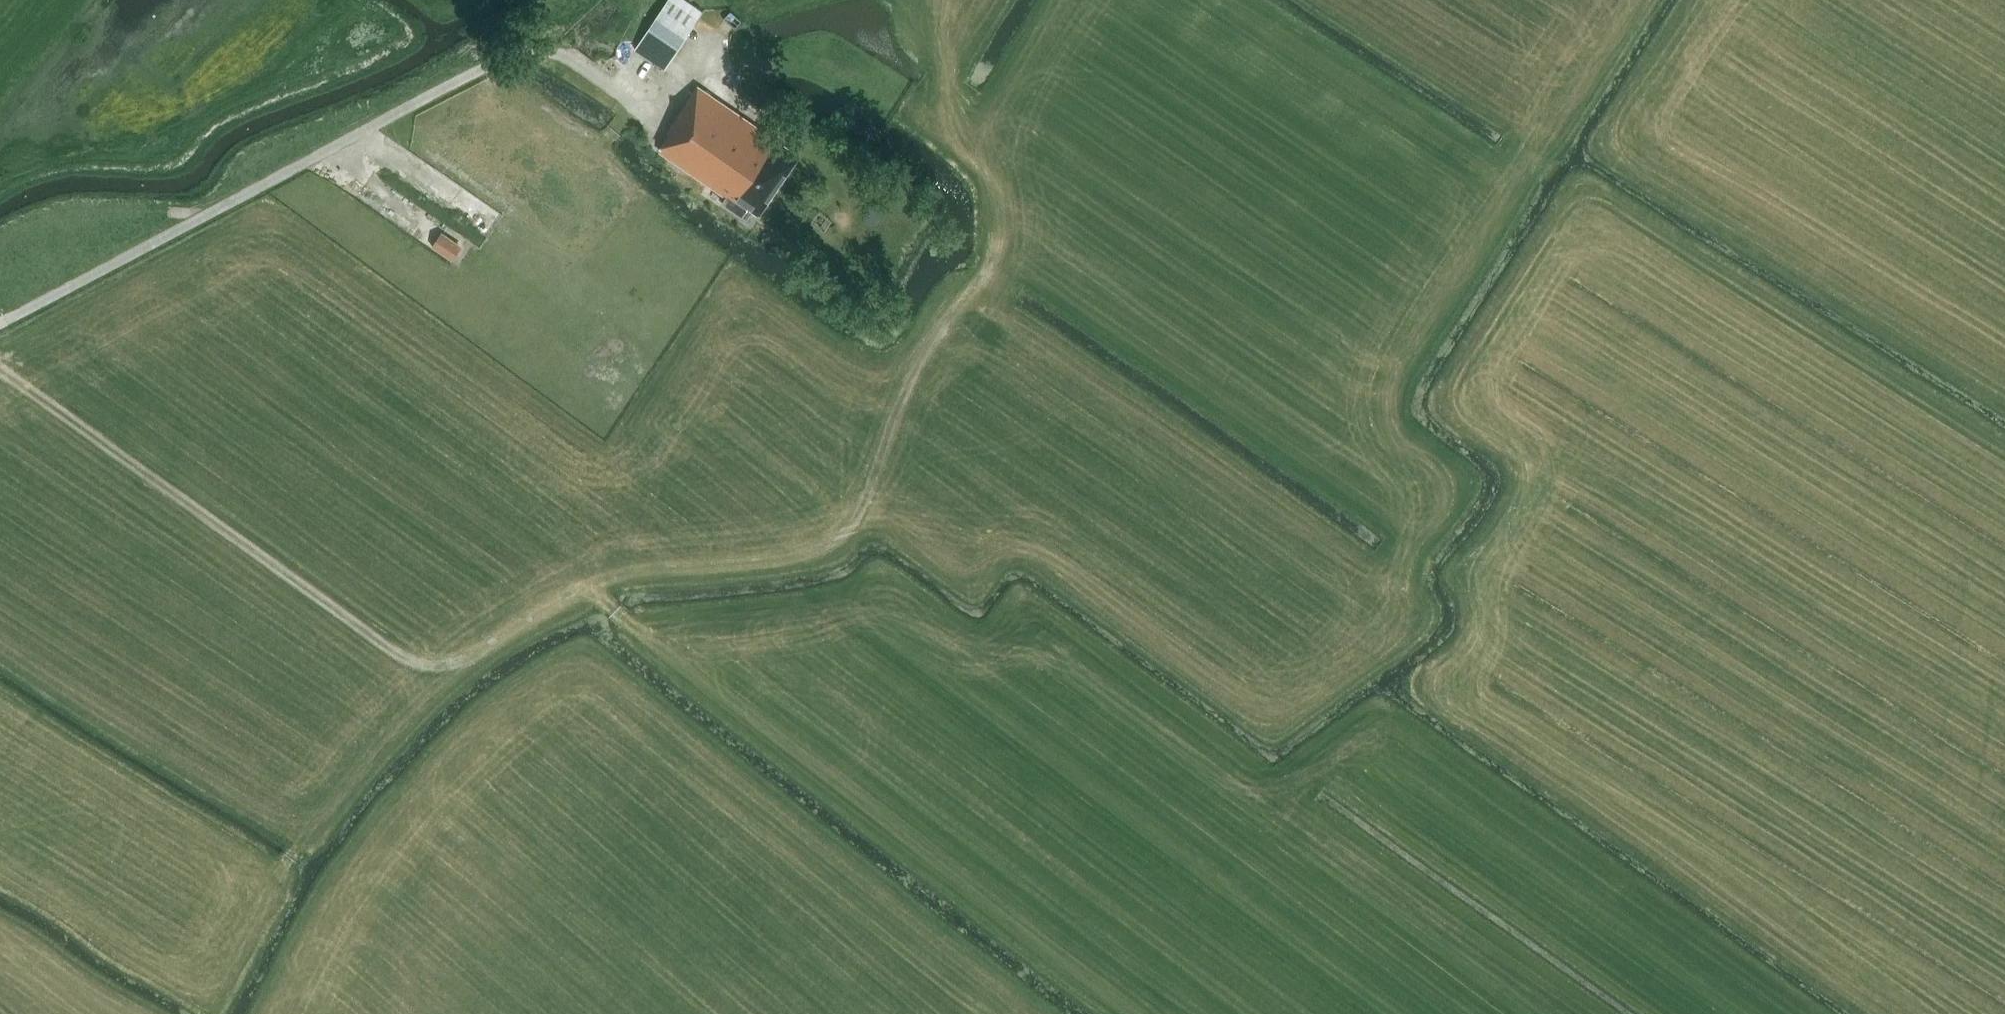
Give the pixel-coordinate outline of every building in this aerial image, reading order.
[(703,11),(687,0),(668,0),(635,49),(665,69),(703,11)] [(742,20),(731,11),(724,19),(734,28),(742,20)] [(799,155),(717,99),(726,85),(708,72),(668,132),(671,134),(660,150),(727,196),(723,202),(742,215),(749,205),(760,212),(799,155)] [(432,246),(452,260),(462,246),(442,232),(432,246)]
